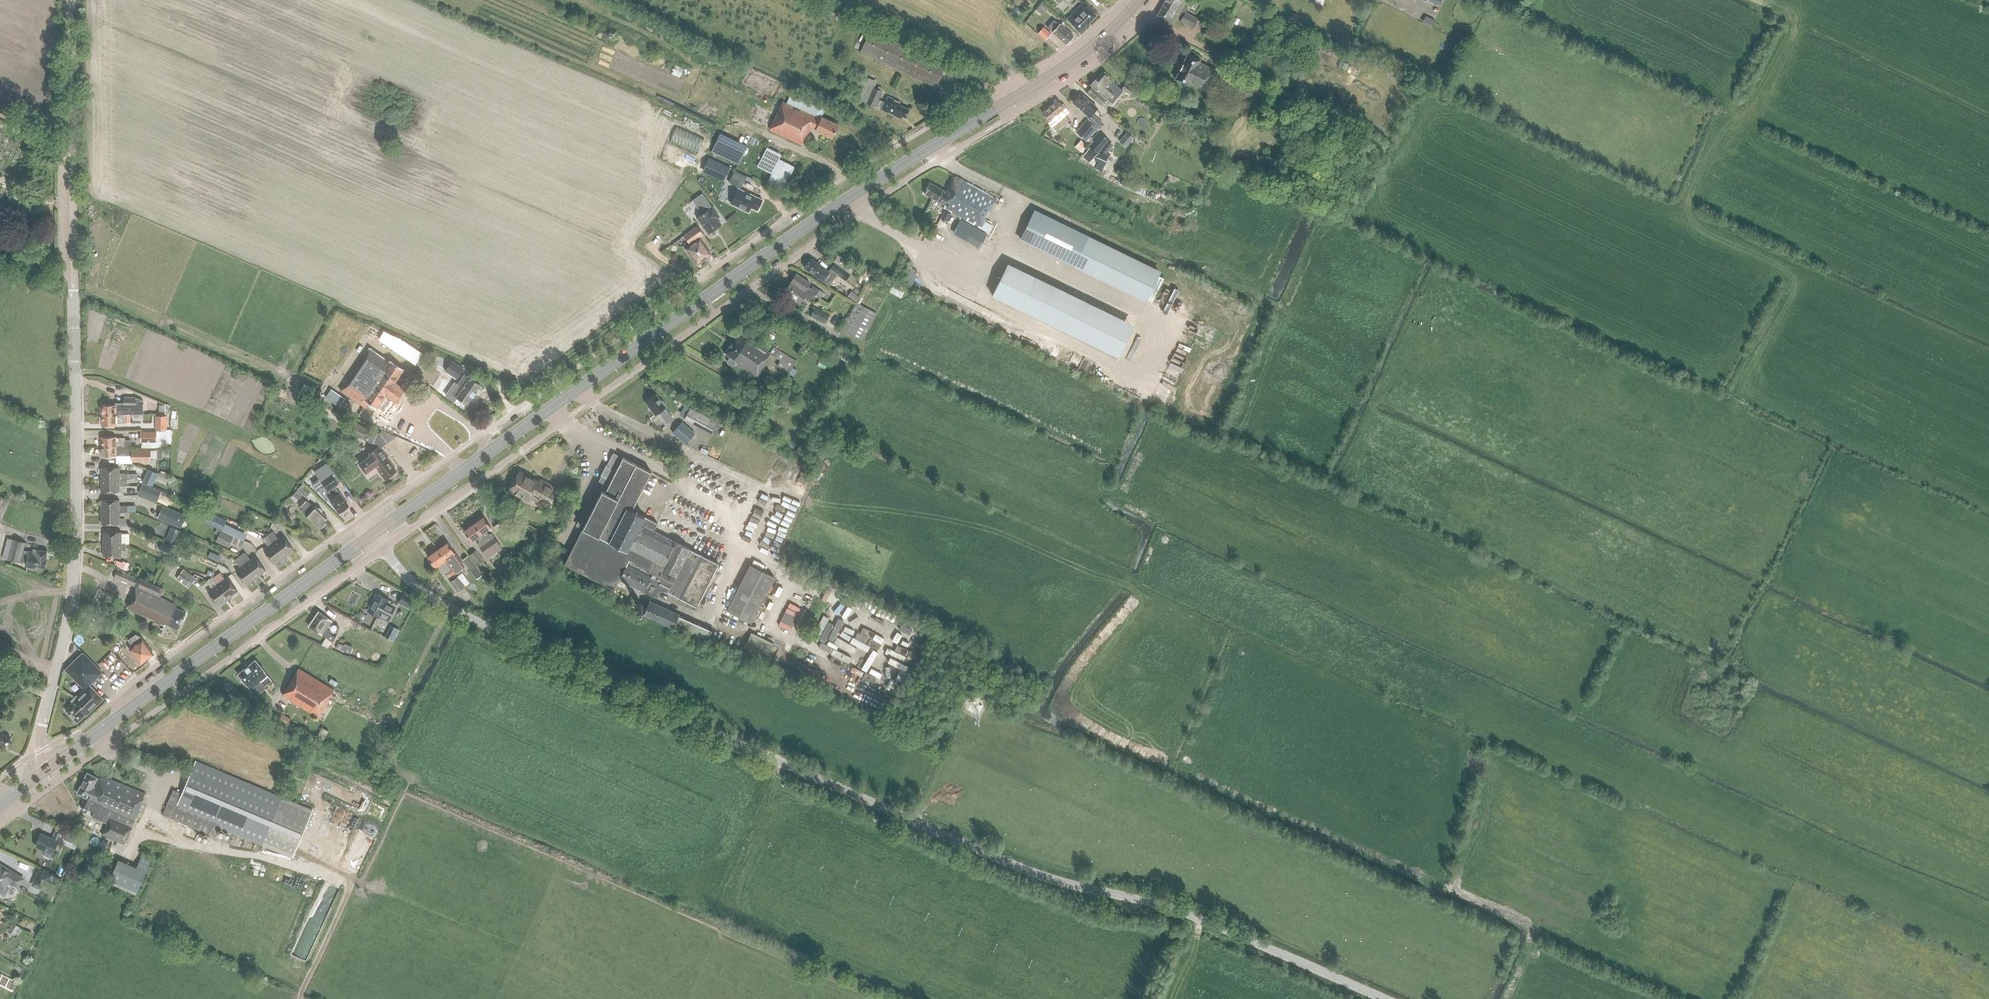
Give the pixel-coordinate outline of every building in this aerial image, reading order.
[(1180,20),(1192,27),(1197,19),(1185,12),(1187,8),(1184,6),(1187,0),(1165,0),(1157,15),(1167,21),(1168,21),(1173,24),(1179,13),(1183,15),(1180,20)] [(1044,2),(1039,9),(1045,13),(1050,7),(1044,2)] [(1087,6),(1083,2),(1067,19),(1071,22),(1070,23),(1079,32),(1096,15),(1087,6)] [(1054,20),(1047,27),(1052,32),(1066,44),(1073,35),(1059,24),(1054,20)] [(1043,27),(1038,33),(1045,39),(1051,33),(1043,27)] [(599,35),(610,38),(612,32),(601,29),(599,35)] [(1214,33),(1205,29),(1202,35),(1211,39),(1214,33)] [(936,87),(946,65),(870,30),(860,52),(936,87)] [(1217,71),(1213,69),(1198,62),(1200,59),(1187,53),(1182,63),(1179,69),(1180,69),(1175,79),(1187,85),(1189,82),(1208,92),(1217,71)] [(672,74),(682,77),(686,67),(675,64),(672,74)] [(1096,78),(1090,84),(1092,86),(1086,92),(1102,106),(1120,85),(1104,72),(1097,79),(1096,78)] [(763,88),(769,92),(767,96),(773,98),(778,85),(768,79),(763,88)] [(1123,89),(1131,95),(1135,90),(1126,84),(1123,89)] [(874,106),(881,91),(873,88),(873,89),(865,86),(859,99),(867,101),(866,102),(874,106)] [(1092,113),(1097,108),(1082,95),(1080,96),(1079,95),(1077,96),(1075,96),(1073,99),(1073,101),(1072,102),(1089,116),(1087,118),(1098,127),(1102,123),(1092,113)] [(900,102),(888,96),(882,110),(900,118),(901,115),(905,117),(908,109),(898,105),(900,102)] [(1042,112),(1049,121),(1047,122),(1051,127),(1069,111),(1064,104),(1062,106),(1057,99),(1042,112)] [(832,137),(838,125),(821,117),(820,119),(782,102),(769,129),(802,145),(811,126),(816,129),(815,130),(832,137)] [(1086,119),(1075,132),(1088,143),(1093,138),(1090,136),(1097,128),(1086,119)] [(723,131),(715,151),(743,163),(751,144),(723,131)] [(1127,132),(1123,137),(1129,143),(1133,138),(1127,132)] [(1097,152),(1108,140),(1100,133),(1089,145),(1097,152)] [(1081,151),(1088,145),(1083,139),(1076,146),(1081,151)] [(1089,162),(1096,154),(1089,148),(1082,156),(1089,162)] [(1099,153),(1095,161),(1098,162),(1095,168),(1102,171),(1108,157),(1099,153)] [(708,157),(702,171),(723,181),(730,167),(708,157)] [(738,187),(741,185),(746,176),(735,170),(729,182),(738,187)] [(929,183),(924,193),(945,205),(943,208),(987,232),(991,224),(984,220),(986,218),(984,217),(987,210),(989,211),(996,199),(954,176),(945,191),(929,183)] [(747,193),(738,188),(734,196),(743,200),(740,208),(748,211),(750,207),(757,210),(762,199),(747,193)] [(701,206),(699,202),(687,211),(691,217),(699,211),(701,214),(696,217),(708,233),(721,224),(717,218),(719,217),(711,206),(711,207),(707,201),(701,206)] [(1087,237),(1033,211),(1020,238),(1074,265),(1087,237)] [(690,244),(703,234),(697,226),(683,236),(690,244)] [(690,255),(691,255),(697,263),(697,262),(698,263),(704,259),(703,258),(710,253),(700,239),(686,249),(690,255)] [(842,267),(835,262),(828,271),(811,258),(804,267),(818,278),(829,286),(837,274),(841,277),(846,271),(842,267)] [(846,262),(842,267),(846,271),(850,274),(855,268),(846,262)] [(1131,322),(1007,262),(993,291),(1117,350),(1131,322)] [(915,285),(922,271),(913,267),(907,281),(915,285)] [(796,273),(784,292),(799,303),(804,297),(809,300),(813,295),(810,292),(820,299),(823,294),(813,286),(811,289),(807,286),(809,283),(796,273)] [(858,296),(851,291),(848,296),(855,301),(858,296)] [(876,313),(855,302),(848,317),(846,317),(839,330),(861,342),(876,313)] [(814,308),(810,316),(825,323),(829,315),(814,308)] [(388,346),(394,336),(384,332),(378,339),(388,346)] [(733,367),(730,372),(738,377),(744,369),(757,378),(767,362),(765,360),(770,353),(780,360),(776,366),(788,374),(796,362),(773,347),(770,353),(747,338),(746,341),(736,335),(724,353),(730,357),(727,361),(728,363),(727,363),(733,367)] [(409,344),(401,355),(415,364),(422,354),(409,344)] [(363,406),(367,401),(377,408),(385,395),(395,402),(404,389),(394,382),(403,369),(389,360),(389,362),(369,348),(340,390),(363,406)] [(464,369),(452,360),(445,371),(457,379),(464,369)] [(469,377),(464,374),(452,393),(457,396),(456,396),(467,403),(480,384),(470,377),(469,377)] [(1167,381),(1164,390),(1171,393),(1175,384),(1167,381)] [(769,398),(759,391),(756,396),(766,403),(769,398)] [(340,400),(329,393),(326,398),(337,405),(340,400)] [(667,424),(673,419),(665,408),(666,406),(662,400),(660,401),(655,394),(650,398),(649,397),(646,399),(647,400),(645,401),(655,414),(658,412),(667,424)] [(116,414),(124,414),(130,414),(138,414),(143,414),(143,400),(136,397),(123,397),(123,403),(120,403),(120,406),(116,406),(116,404),(101,404),(101,415),(116,414)] [(684,419),(711,434),(718,422),(690,407),(684,419)] [(130,423),(130,414),(124,414),(116,414),(101,415),(101,425),(116,424),(116,423),(130,423)] [(156,428),(166,428),(166,415),(156,415),(156,428)] [(378,470),(379,469),(385,478),(395,471),(389,462),(390,462),(386,457),(385,457),(380,449),(387,444),(385,441),(379,433),(377,430),(371,427),(346,416),(342,424),(346,426),(344,431),(369,442),(374,449),(369,452),(371,454),(359,463),(366,472),(375,466),(378,470)] [(672,432),(685,443),(694,433),(681,422),(672,432)] [(716,434),(722,436),(726,425),(719,423),(716,434)] [(382,428),(379,433),(385,441),(387,444),(396,437),(393,434),(382,428)] [(156,442),(156,432),(147,432),(147,442),(156,442)] [(101,437),(101,447),(131,446),(131,440),(125,440),(125,438),(116,438),(116,436),(101,437)] [(116,456),(116,455),(131,455),(131,449),(131,446),(101,447),(101,457),(116,456)] [(149,449),(131,449),(131,455),(131,461),(149,461),(149,449)] [(644,516),(631,510),(651,472),(636,464),(635,464),(622,457),(622,458),(613,453),(607,466),(605,465),(601,474),(602,475),(577,524),(583,527),(564,563),(614,589),(619,578),(656,597),(661,588),(696,606),(718,564),(654,531),(657,523),(644,516)] [(119,479),(127,479),(127,474),(119,473),(119,466),(101,466),(101,479),(119,479)] [(158,473),(148,469),(145,476),(154,480),(158,473)] [(519,472),(509,489),(529,500),(530,498),(550,509),(561,490),(541,478),(538,483),(519,472)] [(349,506),(339,492),(338,493),(334,487),(338,483),(331,473),(321,480),(333,497),(329,499),(339,513),(349,506)] [(119,480),(119,479),(101,479),(101,491),(119,491),(119,486),(127,486),(127,480),(119,480)] [(138,491),(157,499),(161,490),(143,482),(138,491)] [(297,489),(305,496),(310,491),(302,484),(297,489)] [(302,495),(297,490),(290,497),(295,502),(302,495)] [(162,492),(161,496),(170,500),(171,496),(162,492)] [(197,492),(192,502),(198,505),(202,495),(197,492)] [(101,499),(101,511),(119,511),(127,511),(127,505),(119,505),(119,499),(101,499)] [(211,501),(207,499),(203,506),(208,508),(209,507),(211,501)] [(318,509),(315,506),(314,507),(308,502),(304,499),(299,504),(302,508),(301,510),(306,515),(319,527),(320,527),(322,527),(325,524),(324,521),(325,521),(324,520),(327,517),(321,512),(322,510),(320,508),(318,509)] [(158,518),(180,527),(185,515),(163,506),(158,518)] [(220,531),(221,531),(221,530),(224,523),(226,521),(203,509),(198,519),(220,531)] [(119,511),(101,511),(101,523),(119,523),(119,511)] [(514,522),(511,520),(504,513),(499,518),(506,525),(509,527),(514,522)] [(484,517),(473,524),(495,552),(501,548),(491,533),(489,535),(486,530),(491,527),(484,517)] [(235,528),(224,523),(221,530),(232,535),(235,528)] [(487,557),(495,552),(473,524),(464,531),(471,541),(476,537),(479,541),(477,543),(487,557)] [(121,543),(121,531),(103,531),(103,543),(121,543)] [(228,547),(232,536),(225,533),(221,531),(220,531),(215,542),(228,547)] [(272,531),(267,535),(284,556),(293,549),(283,535),(278,538),(272,531)] [(169,532),(165,540),(176,544),(179,536),(169,532)] [(267,535),(262,539),(268,546),(263,549),(274,564),(284,556),(267,535)] [(33,552),(23,551),(25,543),(8,538),(3,557),(20,562),(27,563),(27,567),(35,568),(36,567),(45,568),(47,551),(37,550),(34,549),(33,552)] [(169,554),(172,546),(162,541),(158,549),(169,554)] [(121,545),(121,543),(103,543),(103,555),(121,555),(121,550),(126,550),(126,545),(121,545)] [(455,566),(461,562),(447,543),(437,550),(448,564),(451,568),(454,573),(458,570),(455,566)] [(177,556),(189,561),(192,553),(181,549),(177,556)] [(449,577),(454,573),(451,568),(448,564),(437,550),(427,557),(435,567),(440,563),(446,571),(445,572),(449,577)] [(477,565),(483,560),(475,550),(469,555),(477,565)] [(207,557),(213,559),(216,554),(210,551),(207,557)] [(256,577),(265,570),(255,556),(250,559),(245,552),(240,556),(256,577)] [(246,585),(256,577),(240,556),(235,559),(240,567),(235,570),(246,585)] [(482,574),(475,565),(468,556),(463,560),(470,569),(477,578),(482,574)] [(116,561),(114,565),(120,567),(120,568),(126,570),(128,565),(122,562),(121,564),(116,561)] [(755,562),(731,609),(756,622),(780,575),(755,562)] [(501,578),(509,581),(513,570),(505,568),(501,578)] [(121,580),(136,586),(126,608),(164,626),(165,623),(178,629),(186,612),(175,608),(177,605),(160,597),(163,589),(138,576),(137,577),(117,569),(113,577),(121,580)] [(176,579),(186,585),(193,576),(183,569),(176,579)] [(225,576),(216,582),(217,584),(228,598),(238,591),(227,577),(226,578),(225,576)] [(216,582),(212,577),(206,581),(211,588),(208,591),(218,605),(228,598),(217,584),(216,582)] [(457,592),(464,587),(457,577),(450,582),(457,592)] [(376,593),(367,611),(387,621),(394,608),(388,605),(390,601),(376,593)] [(414,599),(403,593),(398,602),(410,608),(414,599)] [(678,615),(679,614),(649,601),(643,614),(673,627),(674,624),(680,627),(684,617),(678,615)] [(318,632),(322,635),(325,638),(332,642),(335,637),(329,633),(331,631),(327,629),(332,621),(328,618),(318,611),(308,626),(318,632)] [(120,627),(105,621),(103,627),(118,633),(120,627)] [(387,636),(397,640),(402,628),(392,624),(387,636)] [(130,651),(132,653),(133,653),(140,663),(153,654),(143,640),(143,639),(141,637),(136,634),(128,640),(133,646),(129,649),(130,650),(130,651)] [(764,662),(772,646),(750,635),(742,652),(764,662)] [(338,643),(335,648),(349,653),(352,646),(345,643),(344,645),(338,643)] [(102,672),(82,652),(65,669),(84,689),(72,701),(73,702),(65,710),(77,722),(85,715),(86,716),(104,698),(90,684),(102,672)] [(262,686),(265,688),(264,689),(269,694),(276,688),(268,676),(255,660),(248,665),(244,668),(238,674),(246,684),(250,690),(258,684),(260,687),(262,686)] [(318,718),(329,700),(328,699),(333,691),(298,669),(281,696),(318,718)] [(290,718),(282,713),(278,719),(285,723),(287,724),(290,718)] [(5,747),(10,736),(0,732),(0,744),(5,747)] [(219,826),(262,844),(292,857),(312,809),(196,760),(182,793),(173,789),(163,814),(215,836),(219,826)] [(98,777),(87,772),(77,792),(85,796),(80,806),(88,810),(88,809),(95,812),(92,817),(106,824),(102,835),(125,844),(145,793),(101,775),(95,788),(93,787),(98,777)] [(807,792),(786,780),(782,786),(804,798),(807,792)] [(384,817),(388,804),(345,790),(341,803),(384,817)] [(364,818),(352,839),(369,850),(382,828),(364,818)] [(58,841),(61,832),(56,830),(52,839),(40,834),(35,846),(45,850),(43,854),(44,854),(44,857),(48,858),(50,857),(51,857),(58,841)] [(76,844),(77,842),(79,836),(66,831),(63,838),(76,844)] [(117,850),(103,844),(100,851),(115,856),(117,850)] [(143,855),(138,867),(147,871),(152,859),(143,855)] [(3,895),(5,895),(12,883),(17,886),(22,878),(0,865),(0,893),(3,895)] [(44,890),(50,875),(39,870),(32,885),(44,890)] [(14,935),(20,926),(13,922),(7,931),(14,935)]
